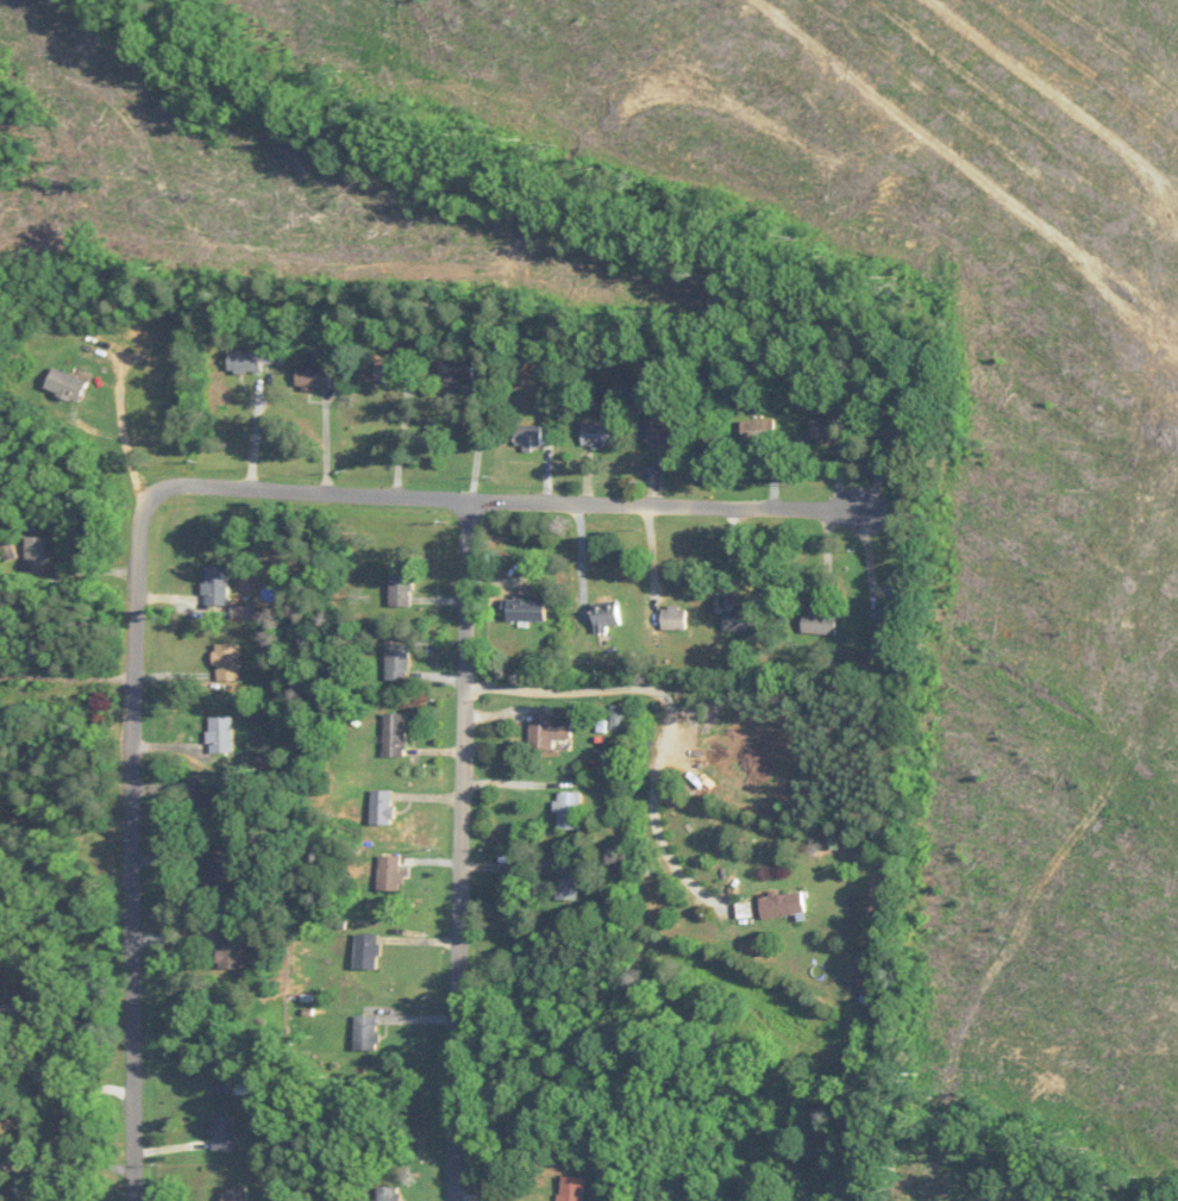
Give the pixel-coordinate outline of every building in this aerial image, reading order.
[(274,364),(274,352),(230,352),(230,374),(262,374),(262,364),(274,364)] [(400,359),(374,359),(374,383),(400,383),(400,359)] [(332,368),(299,368),(298,390),(332,391),(332,368)] [(89,381),(54,369),(47,391),(82,403),(89,381)] [(844,419),(812,419),(812,442),(844,442),(844,419)] [(743,422),(743,442),(775,442),(775,422),(743,422)] [(649,450),(675,450),(675,424),(649,424),(649,450)] [(617,448),(617,425),(582,425),(582,448),(617,448)] [(542,427),(517,427),(517,452),(542,452),(542,427)] [(26,538),(26,574),(49,574),(49,538),(26,538)] [(206,607),(228,607),(228,567),(206,567),(206,607)] [(413,573),(391,573),(390,609),(412,610),(413,573)] [(546,599),(503,599),(503,622),(546,622),(546,599)] [(622,627),(618,600),(594,604),(598,631),(622,627)] [(903,604),(882,604),(882,627),(903,627),(903,604)] [(687,631),(687,607),(663,607),(663,631),(687,631)] [(757,633),(757,610),(725,610),(725,633),(757,633)] [(804,612),(804,635),(836,635),(837,613),(804,612)] [(215,681),(240,681),(240,645),(215,645),(215,681)] [(387,682),(409,682),(409,645),(387,645),(387,682)] [(384,756),(407,756),(407,714),(384,714),(384,756)] [(532,751),(554,752),(554,739),(572,739),(572,715),(532,715),(532,751)] [(211,716),(211,752),(234,752),(234,716),(211,716)] [(220,782),(200,782),(200,822),(220,822),(220,782)] [(394,790),(373,790),(373,823),(394,823),(394,790)] [(582,829),(582,792),(558,792),(558,829),(582,829)] [(229,890),(229,855),(208,855),(208,890),(229,890)] [(401,856),(380,856),(380,890),(401,890),(401,856)] [(579,899),(579,865),(557,865),(557,899),(579,899)] [(764,919),(807,913),(804,891),(761,897),(764,919)] [(753,918),(753,904),(739,904),(739,918),(753,918)] [(243,934),(220,934),(220,969),(243,969),(243,934)] [(378,969),(378,934),(357,934),(357,969),(378,969)] [(881,1003),(880,987),(862,988),(863,1004),(881,1003)] [(378,1051),(378,1016),(357,1016),(357,1051),(378,1051)] [(234,1117),(212,1117),(212,1151),(234,1151),(234,1117)] [(585,1178),(562,1176),(560,1200),(583,1200),(585,1178)] [(249,1187),(226,1187),(226,1200),(249,1200),(249,1187)] [(400,1187),(378,1187),(378,1200),(400,1200),(400,1187)]
